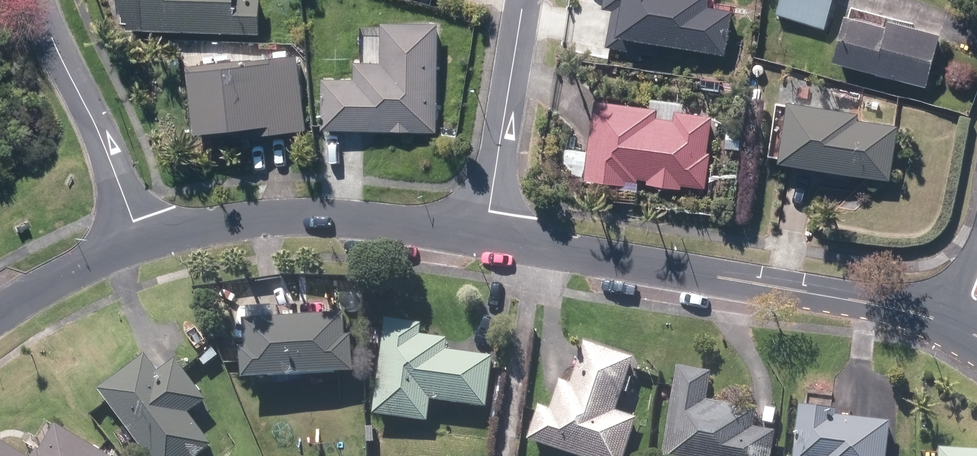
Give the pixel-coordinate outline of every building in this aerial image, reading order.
[(125,33),(258,37),(259,1),(237,0),(122,0),(122,17),(125,17),(125,33)] [(607,49),(724,67),(732,15),(708,11),(709,0),(605,0),(604,10),(613,11),(607,49)] [(824,29),(833,0),(785,0),(781,15),(824,29)] [(844,23),(833,65),(924,89),(937,38),(888,25),(886,33),(844,23)] [(322,83),(321,133),(436,135),(438,28),(383,27),(382,66),(355,66),(354,83),(322,83)] [(251,62),(187,70),(195,141),(254,134),(255,138),(305,132),(296,60),(251,65),(251,62)] [(657,112),(596,105),(586,183),(626,188),(627,180),(648,183),(647,186),(681,190),(682,187),(703,190),(712,119),(676,114),(674,123),(656,121),(657,112)] [(787,109),(778,166),(887,182),(894,131),(856,125),(857,119),(787,109)] [(240,354),(243,383),(352,375),(350,340),(344,340),(342,319),(243,326),(244,354),(240,354)] [(420,327),(384,322),(371,415),(426,422),(429,400),(484,408),(491,359),(444,353),(446,341),(418,337),(420,327)] [(526,442),(569,455),(624,455),(636,420),(614,413),(631,361),(584,345),(570,387),(559,383),(550,411),(538,408),(526,442)] [(99,392),(146,455),(199,455),(210,448),(185,415),(203,402),(174,363),(157,376),(143,359),(99,392)] [(663,455),(770,455),(774,434),(751,430),(754,413),(705,405),(709,377),(677,372),(663,455)] [(888,424),(830,418),(830,414),(799,411),(795,455),(885,455),(888,424)] [(56,430),(40,455),(101,455),(56,430)] [(0,443),(0,455),(23,455),(0,443)]
